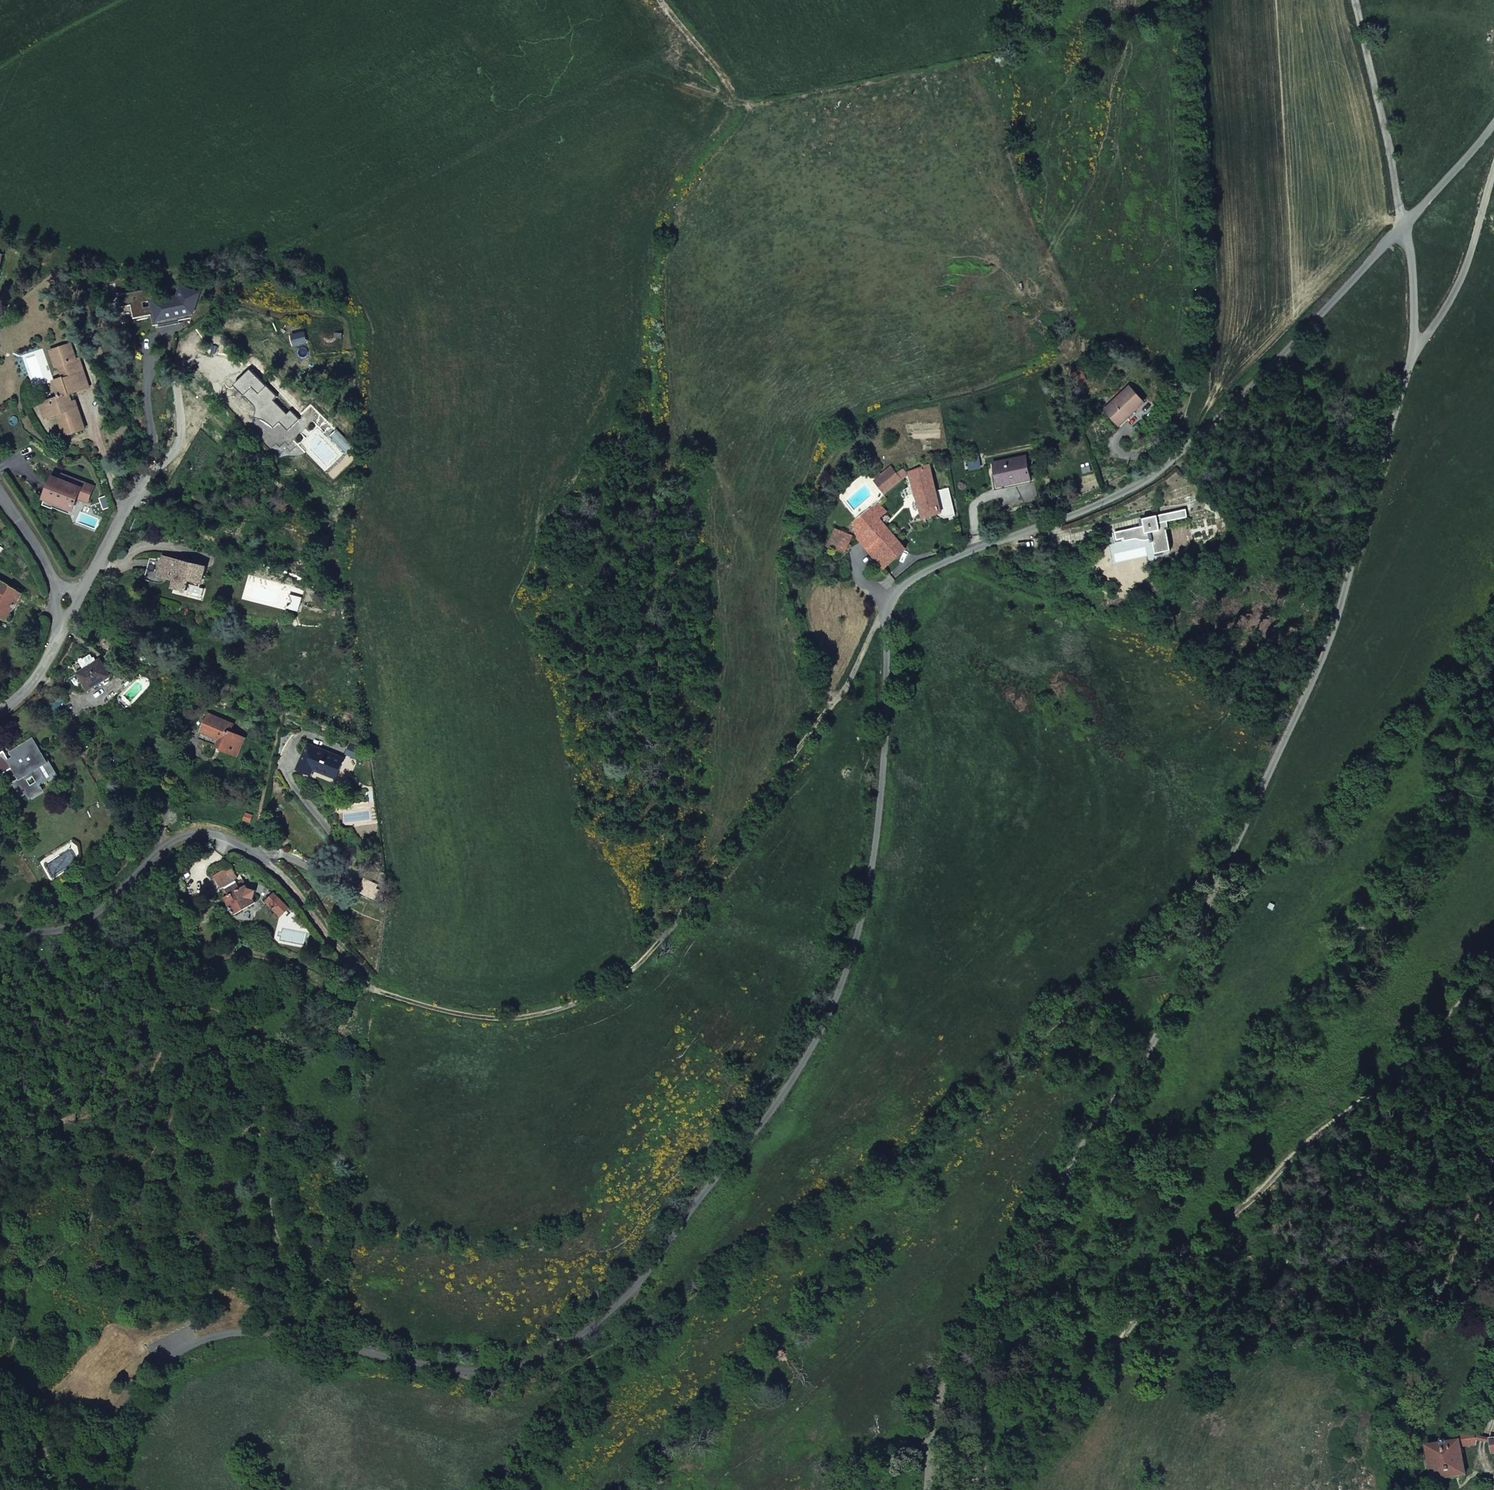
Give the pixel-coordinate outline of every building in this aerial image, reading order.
[(164,315),(177,318),(180,301),(168,298),(164,315)] [(51,351),(56,367),(59,366),(76,360),(76,359),(70,344),(51,351)] [(79,358),(76,359),(76,360),(59,366),(63,377),(64,378),(84,371),(79,358)] [(303,417),(296,410),(294,412),(292,410),(288,413),(275,400),(279,396),(251,369),(235,384),(256,405),(258,409),(256,417),(263,419),(269,423),(275,428),(283,420),(291,428),(303,417)] [(64,378),(63,377),(53,381),(59,397),(42,402),(47,418),(59,414),(66,435),(86,428),(76,400),(72,401),(70,394),(73,392),(89,387),(84,371),(64,378)] [(1105,409),(1117,423),(1126,415),(1128,417),(1145,402),(1130,387),(1105,409)] [(1126,415),(1117,423),(1121,427),(1130,419),(1128,417),(1126,415)] [(284,436),(291,428),(283,420),(275,428),(284,436)] [(1030,479),(1025,456),(994,463),(999,486),(1030,479)] [(909,471),(909,473),(924,518),(942,513),(928,464),(926,465),(909,471)] [(892,467),(882,475),(876,480),(874,481),(885,493),(907,474),(903,469),(897,473),(892,467)] [(879,471),(873,476),(876,480),(882,475),(879,471)] [(65,474),(63,479),(76,484),(78,479),(65,474)] [(55,477),(45,504),(55,508),(56,507),(57,502),(75,509),(79,497),(89,500),(94,485),(78,479),(76,484),(63,479),(55,477)] [(57,502),(56,507),(73,513),(75,509),(57,502)] [(895,581),(917,561),(879,518),(886,512),(879,503),(872,506),(853,521),(856,537),(895,581)] [(1142,523),(1113,529),(1114,537),(1122,535),(1122,538),(1133,536),(1134,536),(1135,537),(1137,537),(1138,537),(1139,537),(1139,538),(1140,538),(1141,538),(1142,538),(1144,537),(1148,536),(1149,539),(1151,539),(1154,551),(1169,547),(1163,519),(1157,520),(1155,513),(1140,516),(1142,523)] [(834,548),(832,552),(835,553),(836,549),(844,553),(852,535),(836,528),(828,545),(834,548)] [(164,556),(162,568),(160,575),(177,579),(175,586),(188,590),(189,587),(191,587),(192,584),(201,587),(206,567),(205,566),(164,556)] [(24,593),(0,579),(0,601),(3,603),(0,607),(0,616),(8,620),(24,593)] [(89,666),(98,661),(95,656),(93,657),(91,654),(84,658),(89,666)] [(101,659),(98,661),(89,666),(77,673),(88,690),(111,676),(108,671),(111,670),(107,663),(104,665),(101,659)] [(65,699),(52,691),(45,698),(55,710),(65,699)] [(209,714),(202,731),(226,742),(223,749),(239,755),(246,738),(231,732),(234,725),(209,714)] [(0,754),(0,771),(2,775),(15,767),(22,778),(15,782),(24,796),(28,793),(32,798),(44,790),(41,785),(49,779),(41,767),(48,763),(34,739),(12,752),(15,757),(11,760),(5,751),(0,754)] [(314,769),(337,778),(345,759),(308,744),(299,768),(312,773),(314,769)] [(359,759),(362,750),(350,744),(346,754),(359,759)] [(15,767),(2,775),(9,786),(15,782),(22,778),(15,767)] [(238,878),(237,876),(231,866),(225,870),(231,882),(238,878)] [(221,887),(231,882),(225,870),(215,875),(221,887)] [(368,880),(365,879),(359,890),(370,895),(378,880),(371,875),(368,880)] [(231,889),(230,887),(222,891),(235,914),(256,902),(253,898),(256,890),(248,888),(243,879),(234,884),(236,887),(231,889)] [(271,901),(266,909),(283,920),(288,913),(271,901)] [(266,909),(264,911),(282,922),(283,920),(266,909)] [(1475,1444),(1474,1437),(1473,1433),(1458,1435),(1459,1441),(1427,1448),(1432,1481),(1464,1475),(1460,1447),(1475,1444)]
